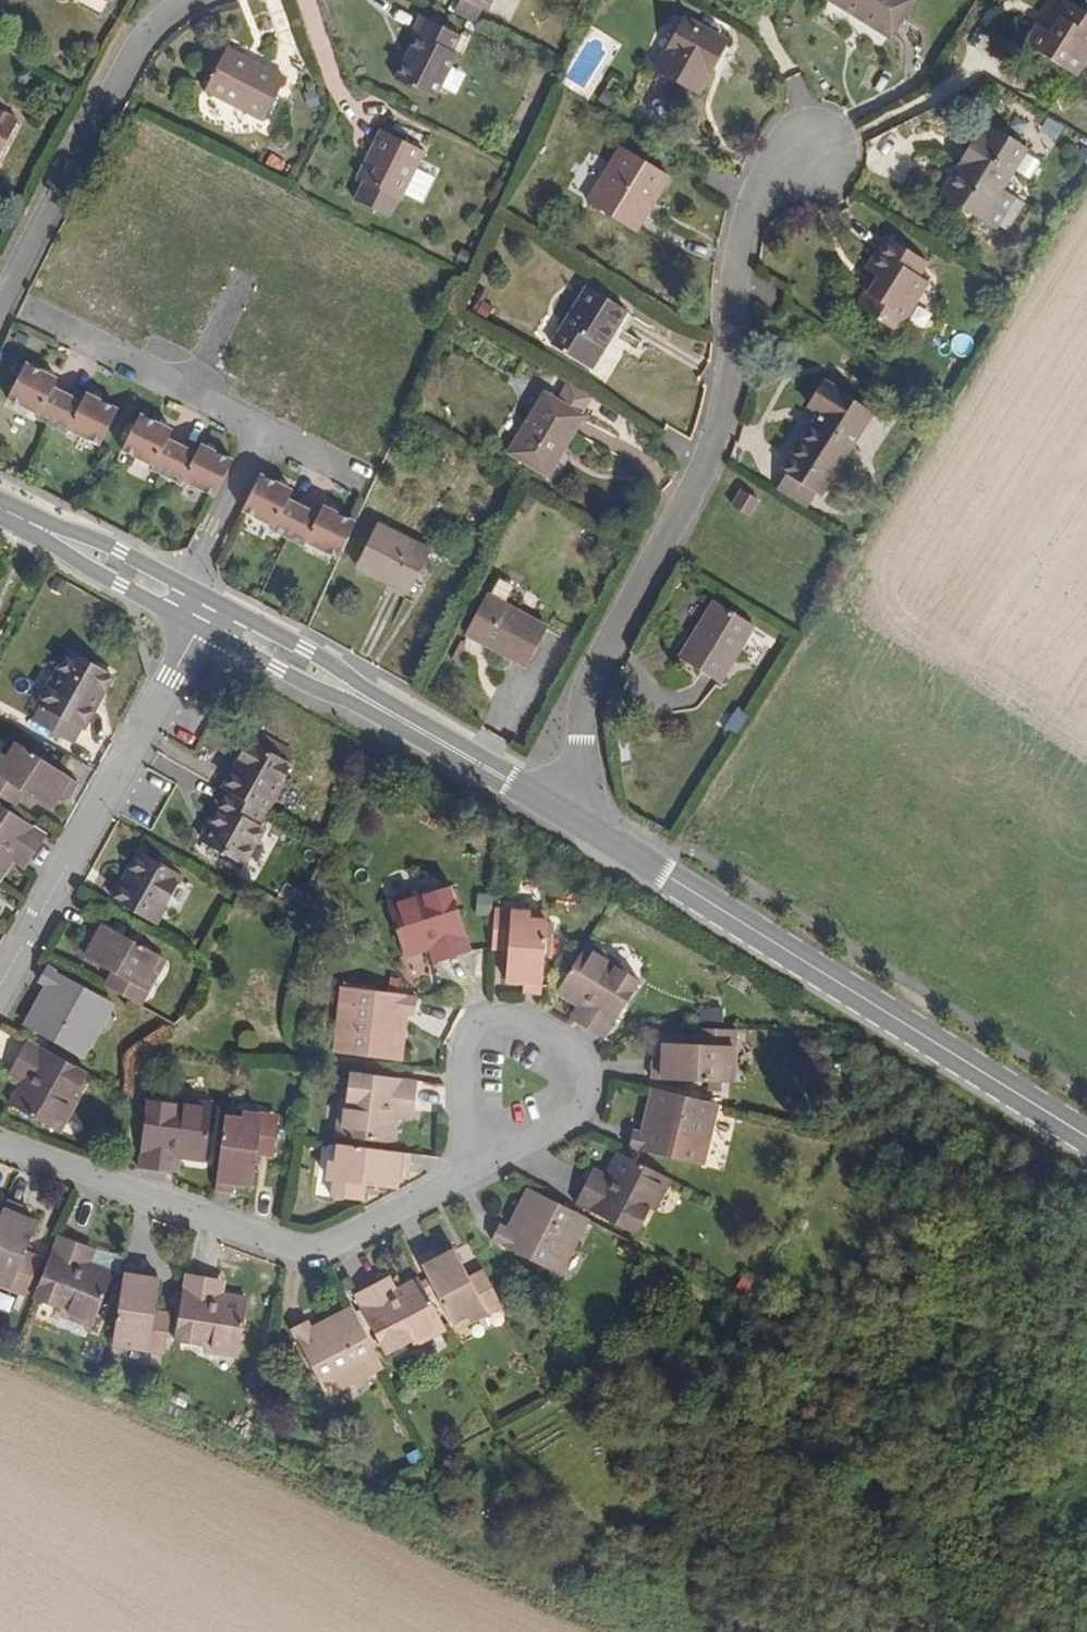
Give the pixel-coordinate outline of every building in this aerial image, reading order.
[(906,0),(837,0),(856,14),(860,9),(888,28),(906,0)] [(1086,44),(1086,9),(1072,0),(1061,0),(1045,23),(1036,17),(1022,38),(1072,68),(1086,44)] [(695,83),(722,34),(680,11),(653,59),(695,83)] [(448,49),(455,33),(419,15),(410,30),(416,33),(394,77),(432,96),(454,52),(448,49)] [(260,116),(281,74),(220,45),(200,86),(260,116)] [(1001,178),(1026,134),(990,110),(985,118),(981,116),(956,154),(962,157),(943,186),(992,216),(1011,185),(1001,178)] [(11,117),(0,112),(0,137),(11,117)] [(411,161),(419,141),(376,123),(354,170),(361,174),(351,195),(384,210),(393,191),(396,191),(399,189),(419,198),(431,169),(411,161)] [(636,219),(666,166),(618,138),(589,191),(636,219)] [(916,267),(924,252),(887,230),(879,245),(887,250),(857,299),(896,322),(927,274),(916,267)] [(614,318),(626,299),(586,275),(550,336),(589,359),(605,336),(597,331),(607,314),(614,318)] [(72,416),(103,433),(122,397),(91,380),(86,389),(58,374),(63,365),(31,348),(12,384),(43,400),(41,404),(70,420),(72,416)] [(820,482),(872,399),(824,370),(810,394),(822,401),(785,461),(788,462),(818,480),(820,482)] [(545,464),(581,404),(540,382),(506,441),(545,464)] [(186,470),(217,486),(236,450),(204,434),(199,442),(172,427),(176,419),(144,402),(125,437),(156,454),(154,458),(184,473),(186,470)] [(809,494),(818,480),(788,462),(780,475),(809,494)] [(290,490),(295,482),(263,465),(244,501),(275,517),(273,521),(303,537),(305,533),(336,549),(338,544),(352,512),(323,497),(318,505),(290,490)] [(751,504),(762,487),(744,476),(733,493),(751,504)] [(414,588),(436,545),(370,515),(350,556),(414,588)] [(523,654),(543,614),(478,584),(460,623),(523,654)] [(719,668),(754,613),(714,589),(680,644),(719,668)] [(86,727),(112,681),(80,663),(51,717),(82,735),(86,727)] [(28,757),(21,752),(12,763),(19,768),(28,757)] [(237,788),(234,786),(226,800),(265,821),(274,806),(277,808),(294,778),(257,755),(237,788)] [(80,794),(28,757),(19,768),(12,763),(1,778),(9,784),(0,796),(0,798),(12,806),(22,792),(31,799),(54,816),(63,803),(70,809),(80,794)] [(9,784),(1,778),(0,780),(0,796),(9,784)] [(12,806),(21,813),(31,799),(22,792),(12,806)] [(248,842),(252,844),(265,821),(226,800),(219,811),(211,826),(209,824),(199,841),(235,864),(248,842)] [(46,849),(0,815),(0,887),(12,870),(17,863),(30,872),(46,849)] [(12,870),(25,879),(30,872),(17,863),(12,870)] [(165,932),(182,904),(144,880),(135,894),(125,909),(121,906),(111,920),(153,944),(161,929),(165,932)] [(427,889),(392,898),(394,906),(428,896),(427,889)] [(446,961),(472,954),(454,890),(428,896),(394,906),(409,952),(431,947),(442,944),(446,961)] [(512,925),(497,924),(496,932),(511,934),(512,925)] [(150,971),(157,957),(101,925),(94,935),(90,940),(99,946),(91,959),(116,974),(125,979),(116,994),(133,1004),(141,989),(147,993),(157,975),(150,971)] [(527,937),(527,927),(512,925),(511,934),(496,932),(494,948),(508,949),(507,959),(505,989),(521,989),(520,1000),(540,1002),(546,938),(527,937)] [(546,938),(547,929),(527,927),(527,937),(546,938)] [(436,964),(446,961),(442,944),(431,947),(436,964)] [(614,975),(620,969),(591,947),(586,955),(614,975)] [(494,948),(493,958),(507,959),(508,949),(494,948)] [(634,990),(614,975),(586,955),(557,997),(577,1011),(584,1016),(575,1028),(597,1045),(634,990)] [(157,975),(164,961),(157,957),(150,971),(157,975)] [(100,1005),(104,998),(55,970),(48,981),(55,987),(68,995),(63,1004),(56,1000),(47,1014),(41,1010),(31,1025),(90,1058),(114,1015),(100,1005)] [(116,974),(107,989),(116,994),(125,979),(116,974)] [(43,1006),(41,1010),(47,1014),(56,1000),(63,1004),(68,995),(55,987),(43,1006)] [(133,1004),(139,1007),(147,993),(141,989),(133,1004)] [(361,997),(344,994),(343,1005),(360,1007),(361,997)] [(416,1021),(418,1005),(361,997),(360,1007),(343,1005),(335,1053),(399,1063),(401,1043),(396,1043),(398,1030),(388,1028),(389,1018),(405,1020),(416,1021)] [(118,1007),(105,999),(104,998),(100,1005),(114,1015),(118,1007)] [(567,1024),(575,1029),(575,1028),(584,1016),(577,1011),(567,1024)] [(401,1043),(405,1020),(389,1018),(388,1028),(398,1030),(396,1043),(401,1043)] [(722,1069),(733,1070),(734,1054),(724,1053),(725,1035),(706,1034),(706,1050),(697,1050),(669,1048),(668,1064),(658,1064),(657,1083),(721,1086),(722,1069)] [(706,1034),(697,1034),(697,1050),(706,1050),(706,1034)] [(734,1054),(736,1035),(725,1035),(724,1053),(734,1054)] [(92,1080),(34,1046),(23,1064),(21,1068),(37,1079),(31,1089),(20,1107),(63,1132),(80,1102),(92,1080)] [(31,1089),(37,1079),(21,1068),(15,1078),(31,1089)] [(721,1086),(732,1087),(733,1070),(722,1069),(721,1086)] [(414,1113),(418,1084),(351,1075),(348,1100),(343,1135),(392,1143),(396,1120),(398,1111),(414,1113)] [(705,1171),(720,1111),(657,1095),(652,1109),(661,1114),(656,1127),(664,1132),(660,1141),(644,1135),(637,1133),(630,1150),(705,1171)] [(343,1135),(348,1100),(342,1099),(337,1134),(343,1135)] [(68,1135),(86,1105),(80,1102),(63,1132),(68,1135)] [(179,1114),(181,1105),(152,1103),(141,1173),(170,1178),(173,1161),(181,1161),(205,1164),(212,1118),(179,1114)] [(212,1118),(213,1108),(181,1105),(179,1114),(212,1118)] [(652,1109),(644,1135),(660,1141),(664,1132),(656,1127),(661,1114),(652,1109)] [(396,1120),(413,1123),(413,1118),(414,1113),(398,1111),(396,1120)] [(249,1122),(228,1118),(227,1125),(247,1129),(249,1122)] [(264,1132),(265,1125),(249,1122),(247,1129),(227,1125),(223,1149),(216,1193),(237,1196),(238,1187),(253,1187),(257,1160),(259,1151),(276,1152),(278,1135),(264,1132)] [(278,1135),(279,1128),(265,1125),(264,1132),(278,1135)] [(342,1149),(334,1148),(332,1166),(340,1166),(342,1149)] [(405,1175),(409,1157),(342,1149),(340,1166),(332,1166),(331,1183),(339,1184),(338,1200),(355,1202),(357,1185),(366,1186),(395,1188),(396,1183),(397,1174),(405,1175)] [(257,1160),(274,1161),(276,1152),(259,1151),(257,1160)] [(646,1212),(663,1179),(619,1158),(608,1179),(603,1189),(585,1180),(572,1205),(635,1235),(646,1212)] [(179,1179),(181,1161),(173,1161),(170,1178),(179,1179)] [(608,1179),(590,1170),(585,1180),(603,1189),(608,1179)] [(655,1217),(672,1183),(663,1179),(646,1212),(655,1217)] [(338,1200),(339,1184),(331,1183),(329,1199),(338,1200)] [(355,1202),(364,1203),(366,1186),(357,1185),(355,1202)] [(536,1265),(561,1279),(571,1261),(591,1223),(533,1195),(524,1212),(529,1215),(524,1224),(532,1230),(524,1244),(511,1236),(502,1230),(495,1243),(536,1265)] [(27,1213),(10,1205),(0,1229),(0,1272),(2,1273),(0,1276),(0,1283),(12,1289),(17,1280),(31,1288),(38,1272),(23,1264),(27,1256),(39,1229),(25,1221),(27,1213)] [(524,1212),(511,1236),(524,1244),(532,1230),(524,1224),(529,1215),(524,1212)] [(79,1271),(87,1253),(63,1240),(35,1302),(61,1313),(90,1325),(107,1283),(88,1274),(79,1271)] [(88,1274),(95,1257),(87,1253),(79,1271),(88,1274)] [(38,1272),(41,1264),(27,1256),(23,1264),(38,1272)] [(457,1256),(442,1264),(439,1256),(422,1264),(450,1321),(466,1314),(471,1323),(486,1315),(481,1305),(495,1298),(489,1286),(475,1293),(470,1282),(457,1256)] [(146,1283),(147,1272),(128,1269),(116,1331),(135,1335),(132,1347),(149,1351),(152,1340),(166,1343),(170,1328),(156,1325),(158,1313),(163,1286),(146,1283)] [(489,1286),(483,1275),(470,1282),(475,1293),(489,1286)] [(214,1302),(217,1285),(189,1279),(176,1346),(201,1350),(236,1357),(244,1309),(223,1304),(214,1302)] [(27,1296),(31,1288),(17,1280),(12,1289),(27,1296)] [(402,1293),(394,1280),(385,1284),(392,1298),(402,1293)] [(413,1342),(444,1325),(423,1283),(402,1293),(392,1298),(385,1284),(362,1296),(390,1354),(413,1342)] [(223,1304),(226,1287),(217,1285),(214,1302),(223,1304)] [(486,1315),(500,1308),(495,1298),(481,1305),(486,1315)] [(87,1334),(90,1325),(61,1313),(58,1321),(87,1334)] [(170,1328),(172,1317),(158,1313),(156,1325),(170,1328)] [(450,1321),(455,1331),(471,1323),(466,1314),(450,1321)] [(342,1396),(385,1374),(356,1316),(340,1324),(345,1334),(333,1340),(336,1348),(324,1354),(316,1336),(313,1329),(300,1336),(325,1387),(335,1381),(342,1396)] [(340,1324),(316,1336),(324,1354),(336,1348),(333,1340),(345,1334),(340,1324)] [(418,1350),(448,1334),(444,1325),(413,1342),(418,1350)] [(116,1331),(114,1343),(132,1347),(135,1335),(116,1331)] [(164,1354),(166,1343),(152,1340),(149,1351),(164,1354)] [(235,1365),(236,1357),(201,1350),(200,1358),(235,1365)] [(325,1387),(331,1401),(342,1396),(335,1381),(325,1387)]
